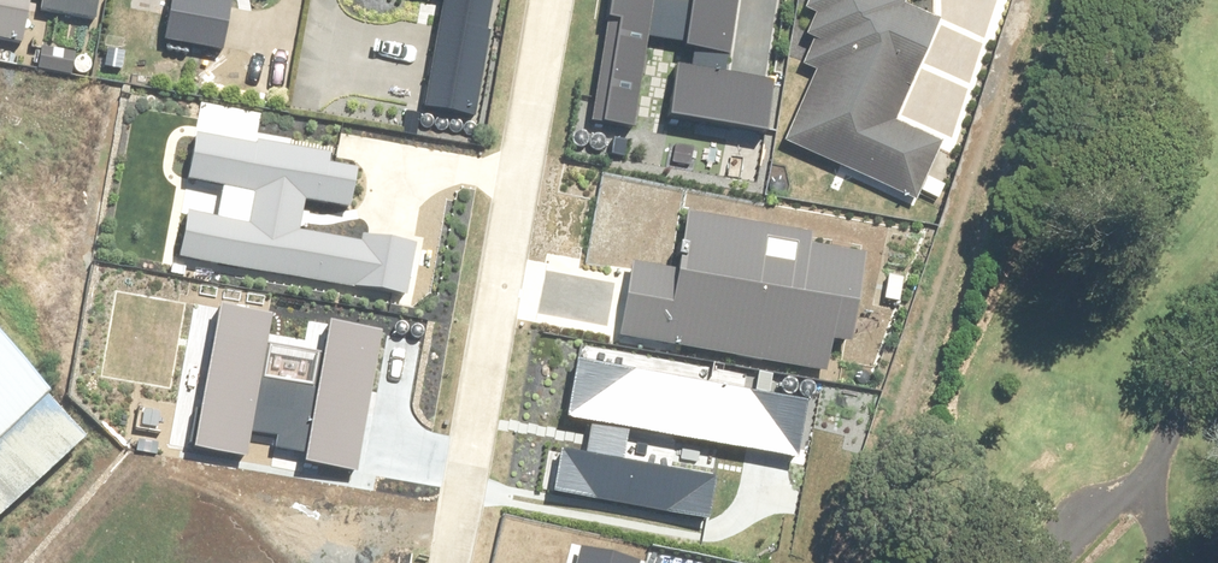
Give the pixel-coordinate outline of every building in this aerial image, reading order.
[(100,0),(0,0),(0,43),(19,46),(24,15),(96,26),(100,0)] [(160,47),(220,56),(229,0),(168,0),(160,47)] [(472,119),(489,0),(414,0),(440,4),(425,112),(472,119)] [(588,125),(634,132),(649,41),(679,46),(667,122),(760,137),(768,89),(723,81),(736,0),(609,0),(588,125)] [(910,205),(936,149),(889,127),(936,26),(880,0),(809,0),(802,14),(813,19),(803,39),(815,45),(802,73),(815,79),(784,147),(910,205)] [(330,159),(192,140),(186,182),(226,188),(221,222),(182,216),(174,267),(405,299),(411,251),(298,236),(303,204),(350,210),(355,176),(328,173),(330,159)] [(634,267),(623,345),(826,373),(831,339),(841,340),(854,245),(683,222),(676,273),(634,267)] [(264,321),(211,314),(191,456),(244,463),(247,443),(304,451),(301,471),(357,479),(377,337),(325,330),(321,359),(260,350),(264,321)] [(80,446),(0,355),(0,516),(80,446)] [(557,457),(551,499),(712,522),(721,453),(794,463),(802,408),(568,375),(562,420),(589,423),(584,460),(557,457)]
